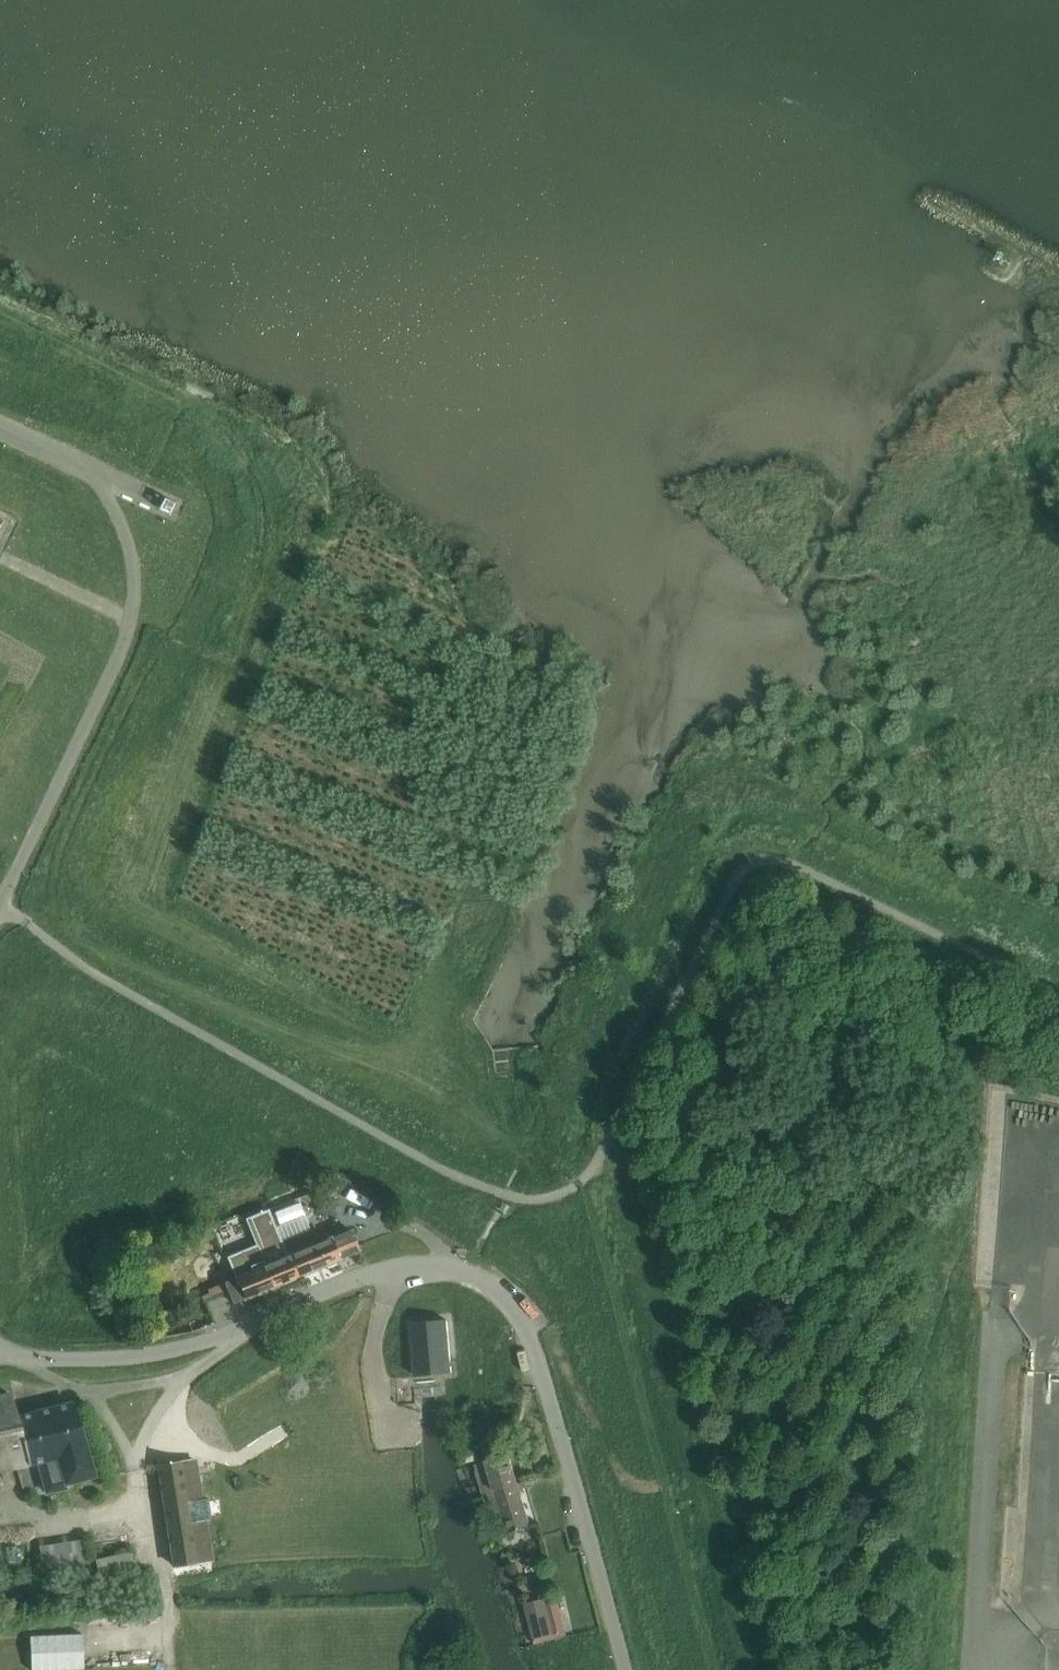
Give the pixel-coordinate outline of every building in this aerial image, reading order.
[(237,1278),(226,1283),(235,1303),(299,1277),(290,1256),(289,1257),(284,1244),(283,1243),(277,1229),(269,1209),(248,1218),(260,1246),(229,1259),(237,1278)] [(306,1218),(277,1229),(283,1243),(284,1244),(289,1257),(290,1256),(299,1277),(340,1260),(341,1259),(360,1251),(352,1231),(332,1239),(317,1245),(312,1232),(311,1232),(306,1218)] [(411,1323),(416,1376),(453,1373),(448,1320),(411,1323)] [(38,1463),(46,1494),(67,1489),(66,1485),(100,1476),(76,1402),(17,1417),(11,1395),(0,1397),(0,1471),(38,1463)] [(471,1412),(458,1415),(461,1425),(474,1422),(471,1412)] [(478,1446),(468,1448),(471,1461),(481,1459),(478,1446)] [(491,1476),(479,1479),(486,1499),(487,1499),(492,1513),(502,1512),(509,1534),(531,1527),(520,1493),(524,1491),(522,1483),(518,1484),(508,1450),(485,1455),(491,1476)] [(195,1461),(158,1467),(174,1566),(211,1561),(195,1461)] [(84,1539),(39,1547),(43,1570),(88,1563),(84,1539)] [(134,1552),(95,1560),(99,1577),(138,1569),(134,1552)] [(545,1600),(527,1605),(535,1637),(553,1632),(547,1606),(545,1600)]
